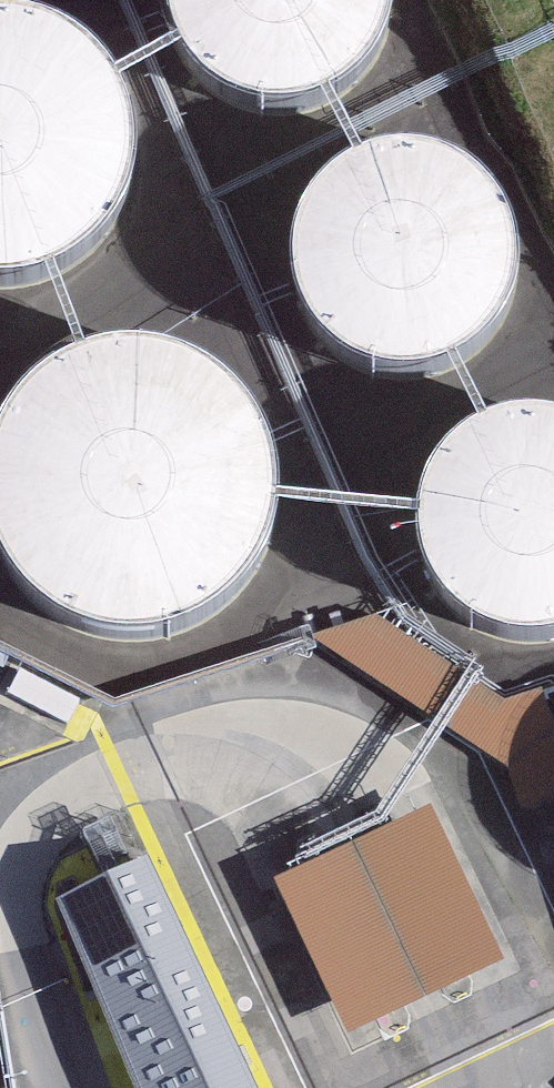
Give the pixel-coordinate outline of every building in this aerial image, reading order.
[(160,37),(189,88),(237,115),(293,121),(339,97),(367,63),(380,15),(378,0),(160,0),(160,37)] [(13,294),(53,280),(87,253),(110,218),(122,177),(120,134),(105,94),(78,61),(42,38),(1,28),(0,28),(0,295),(13,294)] [(437,173),(377,165),(313,198),(287,251),(287,305),(316,355),(364,383),(421,388),(467,364),(495,330),(507,282),(502,242),(478,203),(437,173)] [(13,425),(0,452),(0,561),(24,597),(61,625),(105,639),(148,637),(188,623),(222,596),(246,561),(257,520),(255,477),(240,437),(213,404),(177,381),(136,370),(89,374),(47,393),(13,425)] [(501,429),(437,462),(411,515),(411,569),(440,619),(488,647),(545,652),(553,647),(553,436),(501,429)] [(362,603),(333,648),(431,710),(460,665),(362,603)] [(553,795),(553,742),(541,680),(456,698),(469,759),(506,751),(516,802),(553,795)] [(506,959),(432,803),(274,877),(348,1033),(506,959)] [(56,896),(135,1087),(260,1087),(145,853),(56,896)]
